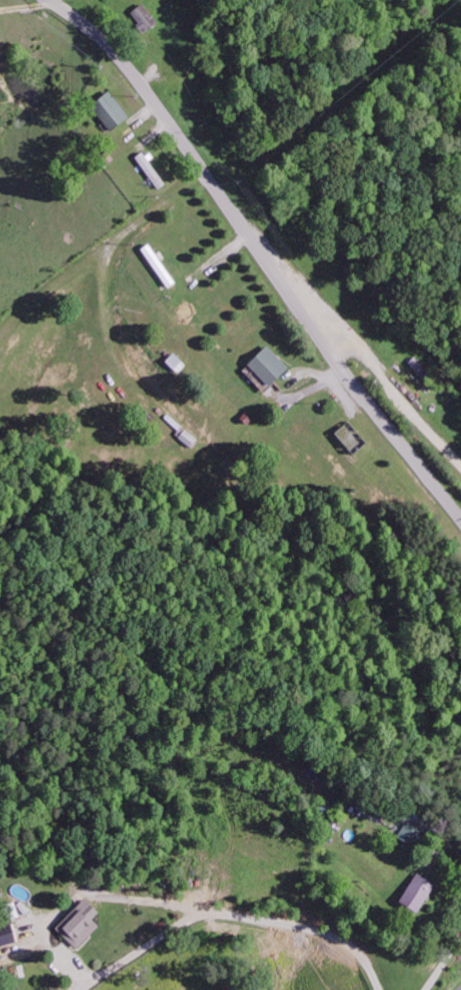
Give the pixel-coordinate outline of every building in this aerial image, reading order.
[(143,32),(156,22),(140,3),(127,13),(143,32)] [(108,130),(128,116),(108,89),(88,104),(108,130)] [(267,386),(286,367),(264,345),(245,363),(267,386)] [(164,360),(175,372),(183,365),(172,353),(164,360)] [(175,437),(187,446),(194,437),(181,428),(175,437)] [(416,829),(399,821),(391,839),(408,847),(416,829)] [(427,883),(407,873),(393,904),(413,913),(427,883)] [(97,926),(91,920),(97,913),(82,899),(54,929),(75,949),(97,926)] [(6,921),(19,916),(13,901),(1,906),(6,921)] [(13,945),(10,924),(0,925),(0,947),(13,945)]
